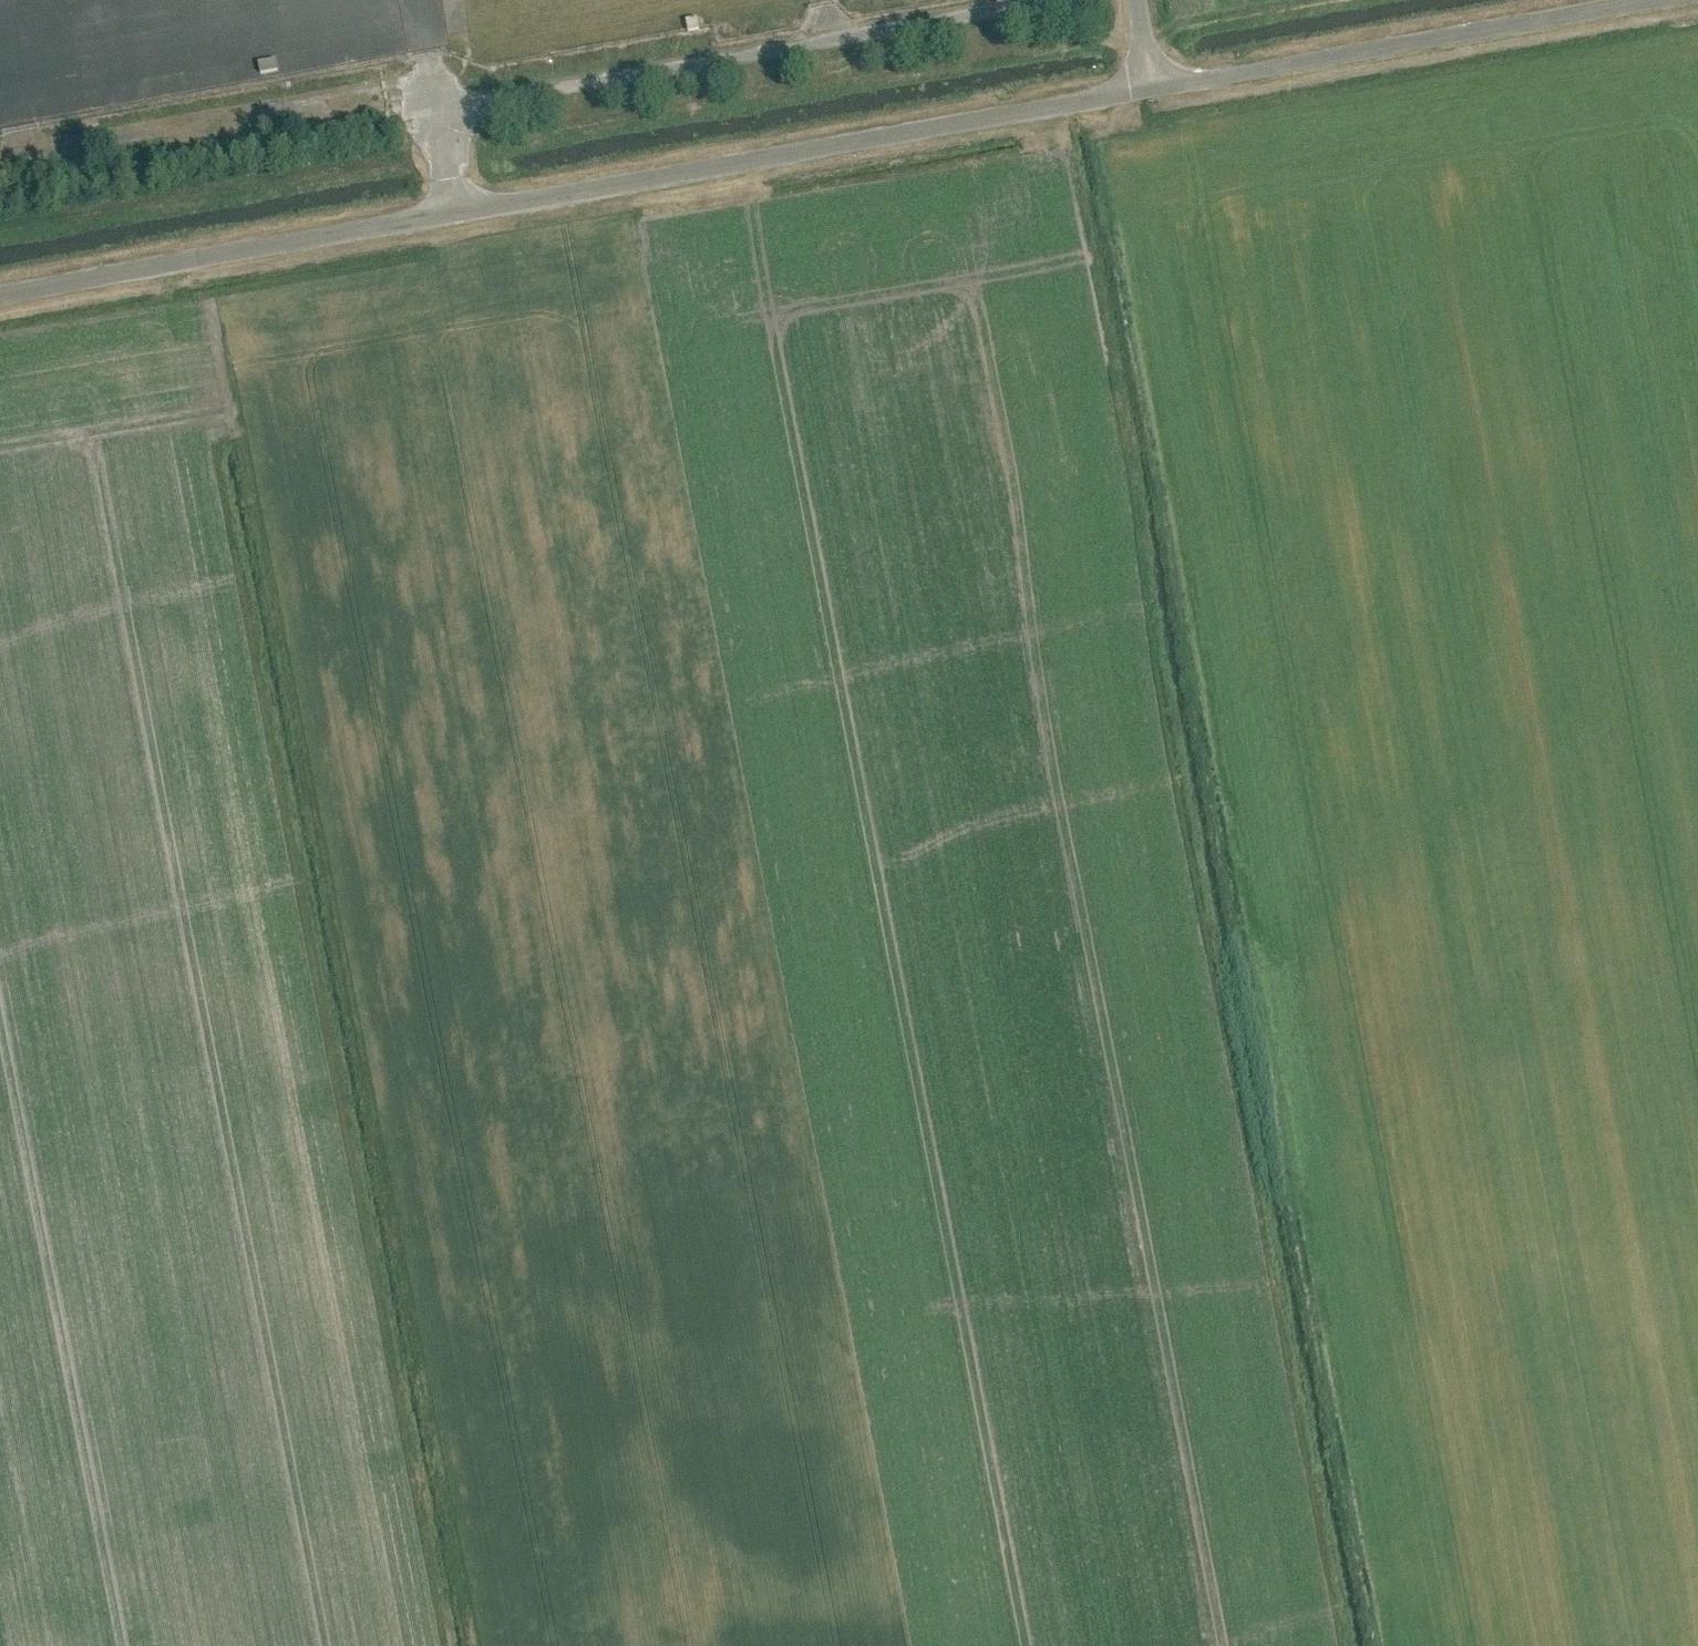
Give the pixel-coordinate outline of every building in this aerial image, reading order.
[(687,32),(699,29),(697,18),(685,21),(687,32)] [(279,72),(277,61),(258,64),(260,75),(279,72)]
